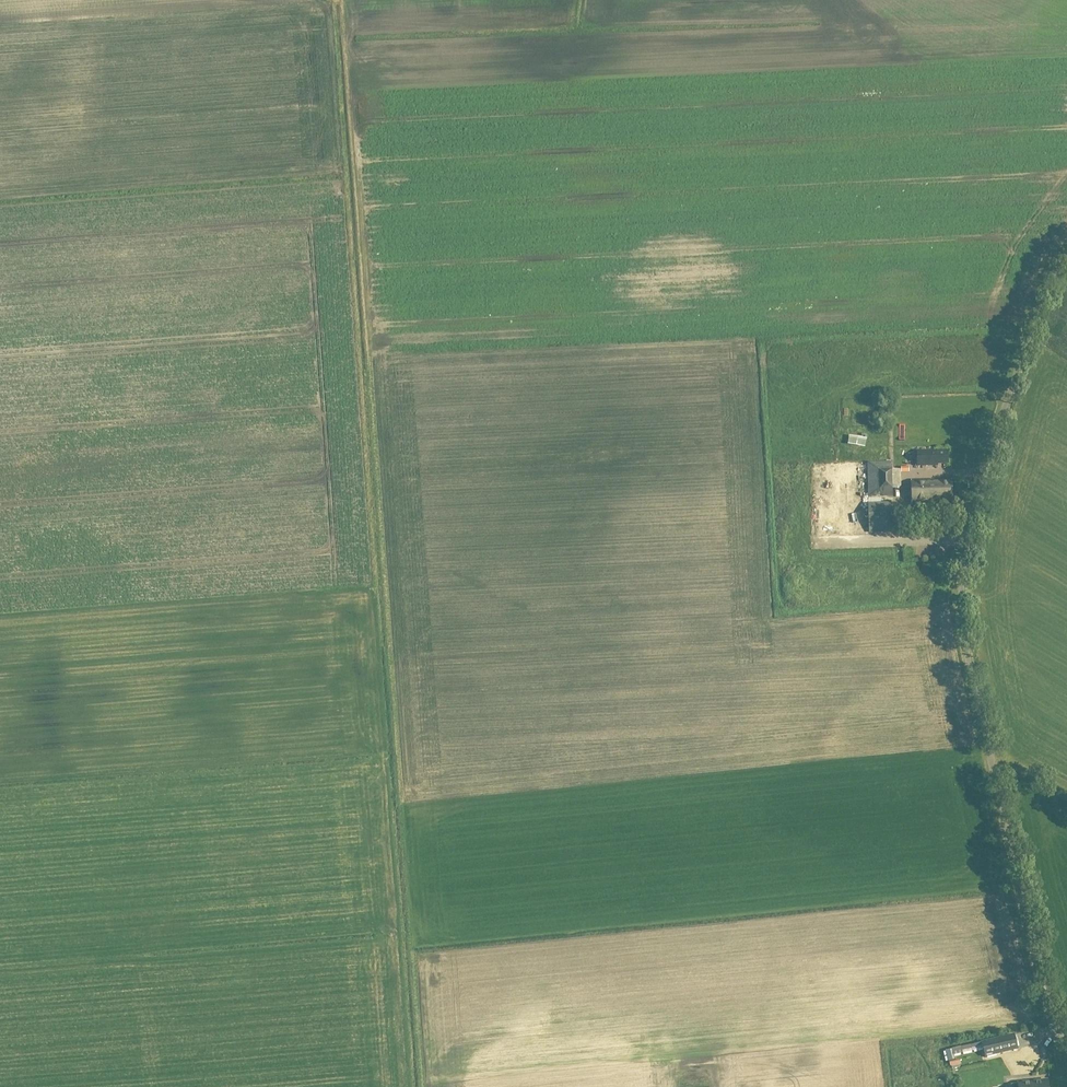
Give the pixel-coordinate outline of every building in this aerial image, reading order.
[(938,457),(938,455),(916,456),(917,470),(932,469),(932,468),(940,468),(939,457),(938,457)] [(868,497),(892,496),(891,462),(867,463),(868,497)] [(946,480),(906,481),(907,504),(946,503),(946,480)] [(826,507),(838,507),(837,494),(826,494),(826,507)] [(869,534),(894,532),(892,504),(868,504),(869,534)] [(826,526),(814,527),(815,539),(827,538),(826,526)] [(1014,1036),(982,1044),(985,1057),(1017,1050),(1014,1036)]
